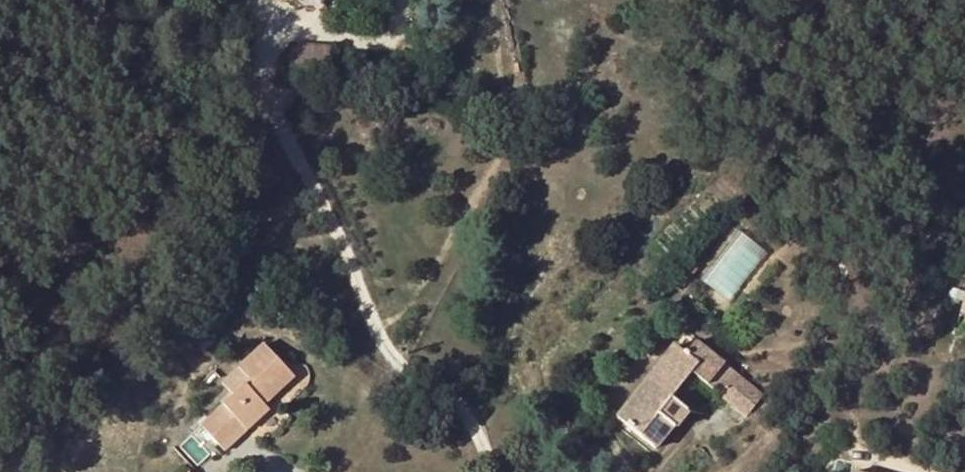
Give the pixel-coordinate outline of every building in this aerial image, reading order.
[(310,0),(292,0),(289,9),(306,14),(311,0),(310,0)] [(311,0),(306,14),(329,21),(332,11),(351,17),(356,0),(310,0),(311,0)] [(734,301),(767,250),(737,231),(703,282),(734,301)] [(810,247),(798,238),(789,250),(801,259),(810,247)] [(204,299),(192,310),(200,318),(211,307),(204,299)] [(234,392),(201,424),(228,451),(271,407),(263,396),(287,372),(257,342),(233,365),(220,378),(234,392)] [(644,351),(579,431),(617,463),(658,412),(651,406),(668,383),(698,406),(716,384),(672,348),(659,363),(644,351)]
